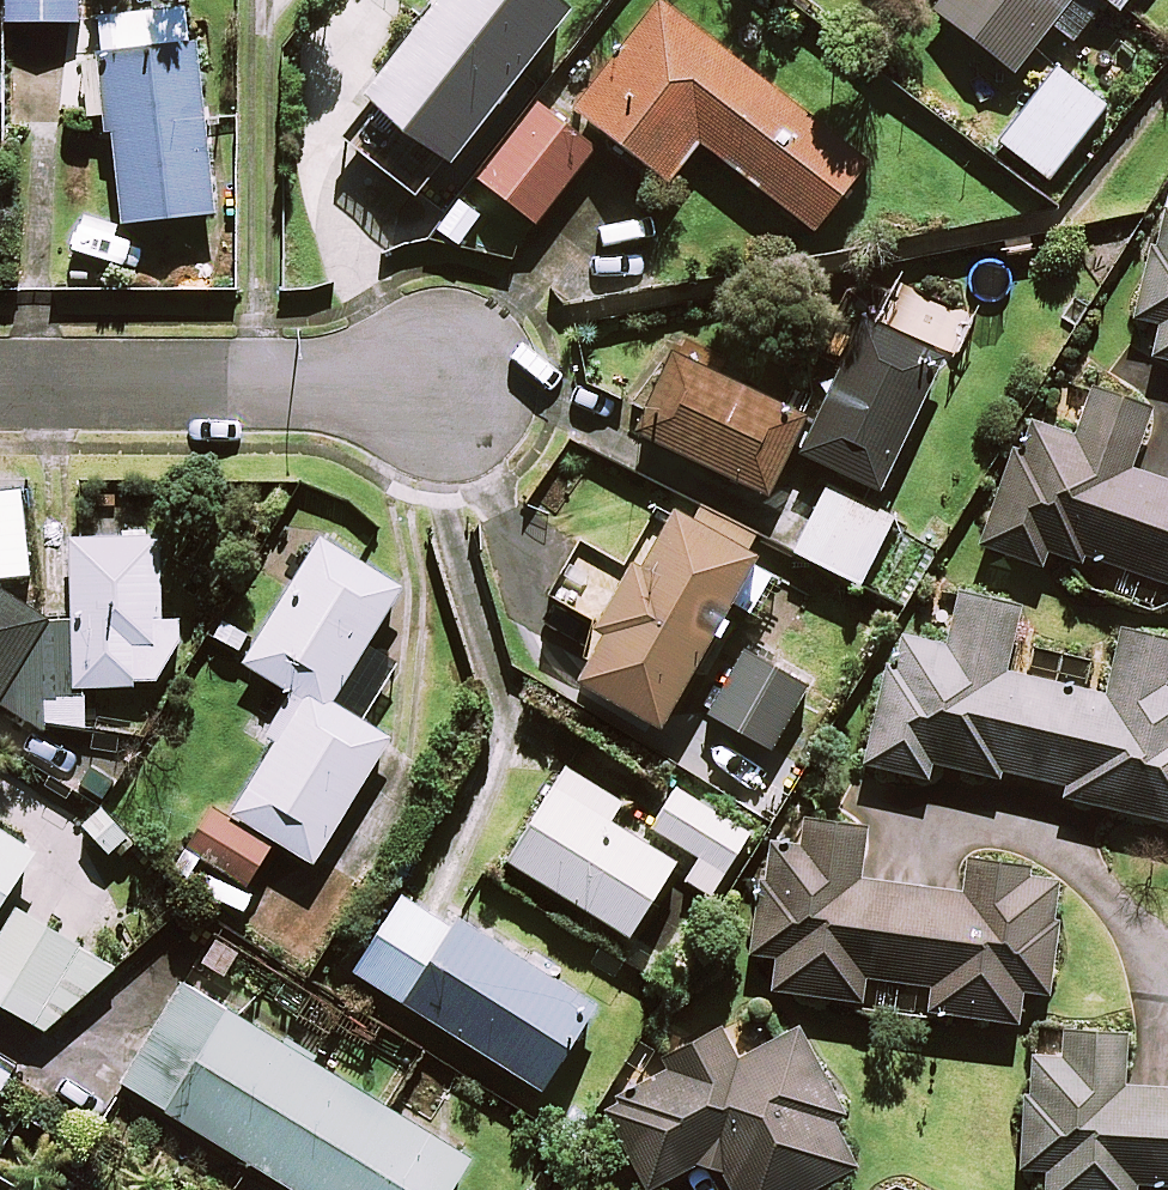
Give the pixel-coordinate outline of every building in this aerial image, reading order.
[(5,17),(79,19),(79,0),(5,0),(5,17)] [(574,0),(438,0),(324,149),(403,209),(445,154),(453,160),(575,1),(574,0)] [(662,0),(657,0),(575,105),(668,178),(700,137),(814,226),(866,159),(662,0)] [(942,10),(1015,68),(1052,21),(1074,39),(1105,0),(949,0),(942,10)] [(1120,8),(1126,0),(1109,0),(1120,8)] [(123,219),(214,210),(198,44),(189,45),(186,7),(104,14),(123,219)] [(1107,105),(1058,66),(1000,138),(1048,177),(1107,105)] [(597,144),(543,100),(482,176),(536,220),(597,144)] [(1136,313),(1163,319),(1155,351),(1167,354),(1167,212),(1160,210),(1136,313)] [(941,355),(866,318),(802,447),(877,484),(941,355)] [(806,413),(674,348),(636,426),(768,490),(806,413)] [(984,544),(1047,564),(1055,541),(1167,578),(1167,480),(1129,467),(1150,404),(1096,386),(1079,439),(1024,422),(984,544)] [(892,514),(827,484),(796,550),(861,580),(892,514)] [(760,544),(677,498),(632,579),(579,550),(554,594),(607,623),(579,673),(663,719),(760,544)] [(0,586),(0,741),(24,757),(46,723),(84,723),(84,684),(137,685),(137,678),(181,679),(182,615),(161,614),(162,534),(72,533),(71,616),(46,616),(0,586)] [(247,661),(290,687),(265,730),(277,737),(233,813),(213,802),(187,846),(248,882),(275,836),(315,860),(389,734),(362,718),(396,660),(367,642),(402,583),(321,535),(247,661)] [(865,761),(933,776),(938,752),(1071,781),(1069,793),(1167,815),(1167,636),(1123,627),(1108,694),(1008,672),(1023,605),(960,591),(948,647),(893,635),(865,761)] [(808,682),(747,647),(711,709),(771,744),(808,682)] [(624,799),(569,764),(510,858),(630,933),(678,857),(613,816),(624,799)] [(747,828),(671,781),(645,823),(700,857),(687,879),(708,891),(747,828)] [(46,1026),(115,965),(80,944),(114,888),(60,855),(78,825),(13,785),(0,806),(0,998),(46,1026)] [(763,849),(750,954),(773,956),(769,990),(1014,1022),(1018,987),(1049,991),(1063,885),(1025,880),(1027,864),(968,856),(963,893),(858,880),(865,826),(803,818),(798,853),(763,849)] [(451,926),(406,899),(361,972),(543,1084),(594,1002),(457,917),(451,926)] [(185,981),(124,1081),(303,1189),(450,1189),(473,1152),(185,981)] [(859,1160),(834,1116),(841,1112),(794,1030),(741,1060),(721,1025),(669,1055),(676,1067),(608,1105),(653,1183),(714,1148),(738,1189),(806,1189),(859,1160)] [(1022,1166),(1046,1167),(1044,1189),(1167,1189),(1167,1086),(1124,1084),(1127,1033),(1064,1030),(1062,1062),(1028,1060),(1022,1166)]
